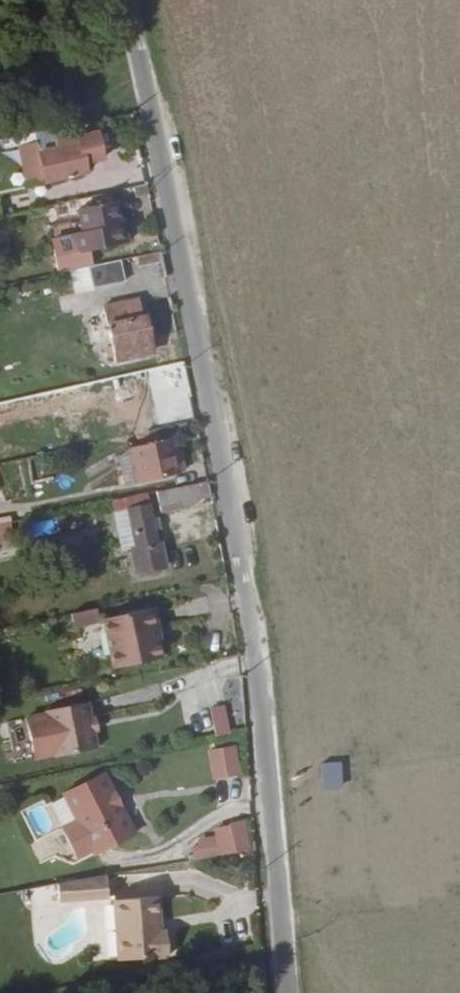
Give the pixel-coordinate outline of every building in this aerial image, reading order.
[(41,168),(41,170),(81,161),(79,152),(98,148),(93,121),(53,129),(51,118),(31,122),(33,131),(41,168)] [(16,134),(33,131),(31,122),(14,125),(16,134)] [(14,125),(0,127),(0,135),(0,137),(16,134),(14,125)] [(23,172),(41,168),(33,131),(15,135),(23,172)] [(117,239),(110,200),(77,207),(83,246),(117,239)] [(117,257),(86,263),(89,284),(121,277),(117,257)] [(105,359),(151,349),(139,295),(94,305),(105,359)] [(133,453),(137,479),(138,484),(182,475),(175,440),(133,449),(133,453)] [(137,479),(133,453),(119,455),(124,483),(137,479)] [(203,497),(200,484),(158,492),(162,511),(189,505),(203,497)] [(157,546),(147,494),(115,500),(118,512),(128,511),(136,554),(133,554),(137,576),(168,571),(163,545),(157,546)] [(128,511),(118,512),(116,512),(124,556),(133,554),(136,554),(128,511)] [(13,537),(9,521),(0,523),(0,540),(13,537)] [(97,619),(94,607),(69,612),(72,624),(97,619)] [(155,627),(151,608),(102,618),(112,667),(158,658),(152,628),(155,627)] [(46,714),(54,750),(54,754),(97,746),(93,728),(90,714),(88,700),(45,709),(46,714)] [(218,736),(234,730),(224,704),(208,710),(218,736)] [(34,754),(54,750),(46,714),(26,717),(34,754)] [(239,774),(234,748),(213,749),(219,776),(239,774)] [(103,771),(98,774),(127,835),(131,833),(103,771)] [(127,835),(98,774),(61,793),(91,853),(127,835)] [(71,863),(91,853),(61,793),(27,811),(51,857),(71,863)] [(191,858),(249,848),(241,819),(227,822),(227,825),(214,827),(216,837),(195,841),(196,845),(189,846),(191,858)] [(108,874),(59,882),(60,900),(109,896),(108,874)] [(166,931),(160,932),(157,933),(155,919),(157,918),(154,898),(105,907),(116,966),(170,957),(166,931)]
